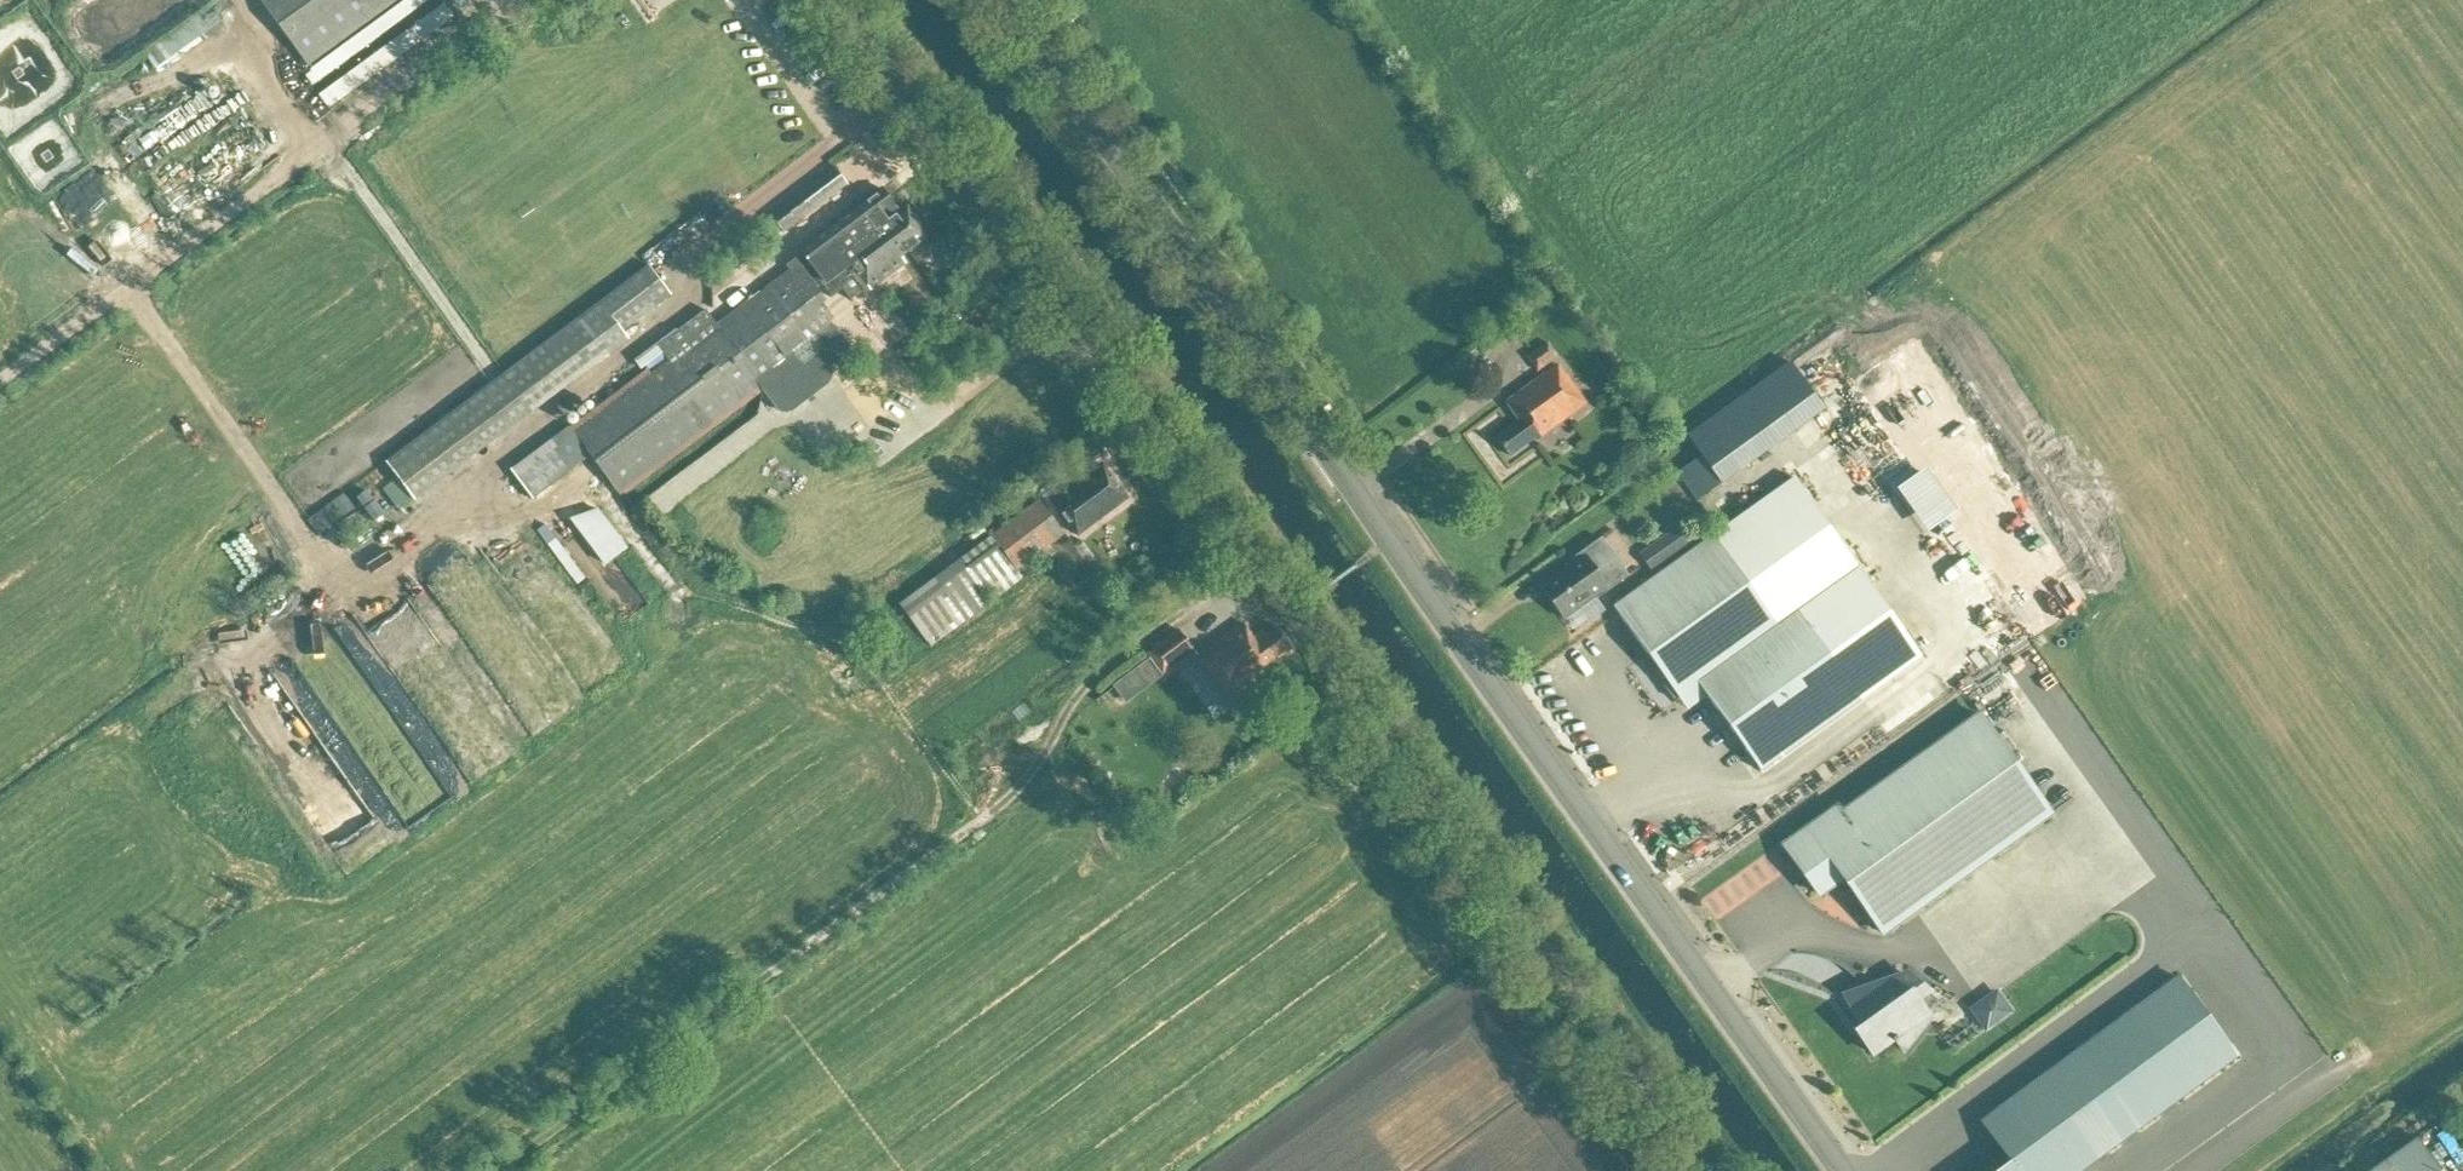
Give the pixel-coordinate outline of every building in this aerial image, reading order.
[(306,64),(396,0),(260,0),(306,64)] [(212,5),(143,47),(154,64),(223,22),(212,5)] [(441,6),(317,88),(327,104),(452,21),(441,6)] [(783,234),(847,185),(834,168),(770,216),(783,234)] [(899,213),(882,190),(800,252),(802,255),(786,267),(790,271),(717,326),(706,310),(657,347),(661,352),(644,365),(652,375),(535,463),(545,475),(558,479),(571,470),(572,471),(591,457),(618,494),(765,384),(784,409),(790,409),(829,379),(830,373),(827,367),(850,350),(819,308),(826,302),(816,289),(821,285),(832,299),(843,290),(851,300),(868,287),(871,290),(906,264),(901,257),(928,236),(907,207),(899,213)] [(409,493),(672,296),(649,266),(386,463),(409,493)] [(1526,358),(1537,373),(1557,359),(1547,343),(1526,358)] [(1791,364),(1687,438),(1720,484),(1824,410),(1791,364)] [(1536,441),(1586,405),(1558,366),(1506,403),(1519,421),(1496,438),(1509,457),(1534,439),(1536,441)] [(1051,501),(1077,537),(1127,500),(1101,464),(1051,501)] [(1922,658),(1794,477),(1611,607),(1646,655),(1642,658),(1672,701),(1696,684),(1760,773),(1922,658)] [(1038,502),(899,605),(930,648),(1023,579),(1017,571),(1035,558),(1041,566),(1045,562),(1061,551),(1054,542),(1063,536),(1038,502)] [(588,553),(599,544),(575,514),(564,523),(588,553)] [(1596,600),(1608,590),(1627,577),(1625,571),(1622,566),(1620,560),(1616,556),(1613,551),(1609,547),(1605,543),(1600,539),(1581,552),(1562,565),(1565,570),(1540,588),(1563,620),(1594,597),(1596,600)] [(1651,572),(1673,556),(1661,539),(1638,555),(1651,572)] [(1116,590),(1080,542),(1072,548),(1109,596),(1116,590)] [(1253,638),(1242,624),(1198,656),(1231,701),(1260,679),(1273,697),(1285,688),(1275,675),(1272,677),(1266,667),(1292,649),(1277,628),(1268,635),(1264,629),(1253,638)] [(1163,676),(1196,651),(1179,629),(1146,654),(1163,676)] [(2050,815),(1978,715),(1840,813),(1836,808),(1782,846),(1819,896),(1842,879),(1882,935),(2050,815)] [(293,790),(346,872),(389,844),(314,728),(292,742),(315,776),(293,790)] [(2236,1057),(2178,978),(1981,1123),(2010,1162),(1998,1170),(2080,1170),(2236,1057)] [(1860,1030),(1856,1032),(1873,1056),(1893,1041),(1895,1044),(1896,1043),(1904,1053),(1930,1020),(1917,1002),(1929,993),(1912,980),(1899,988),(1893,979),(1844,996),(1865,1025),(1860,1029),(1860,1030)] [(1965,1006),(1981,1030),(2012,1010),(1997,986),(1965,1006)] [(2462,1156),(2462,1151),(2451,1133),(2436,1143),(2451,1164),(2462,1156)] [(2417,1139),(2373,1170),(2440,1170),(2417,1139)]
